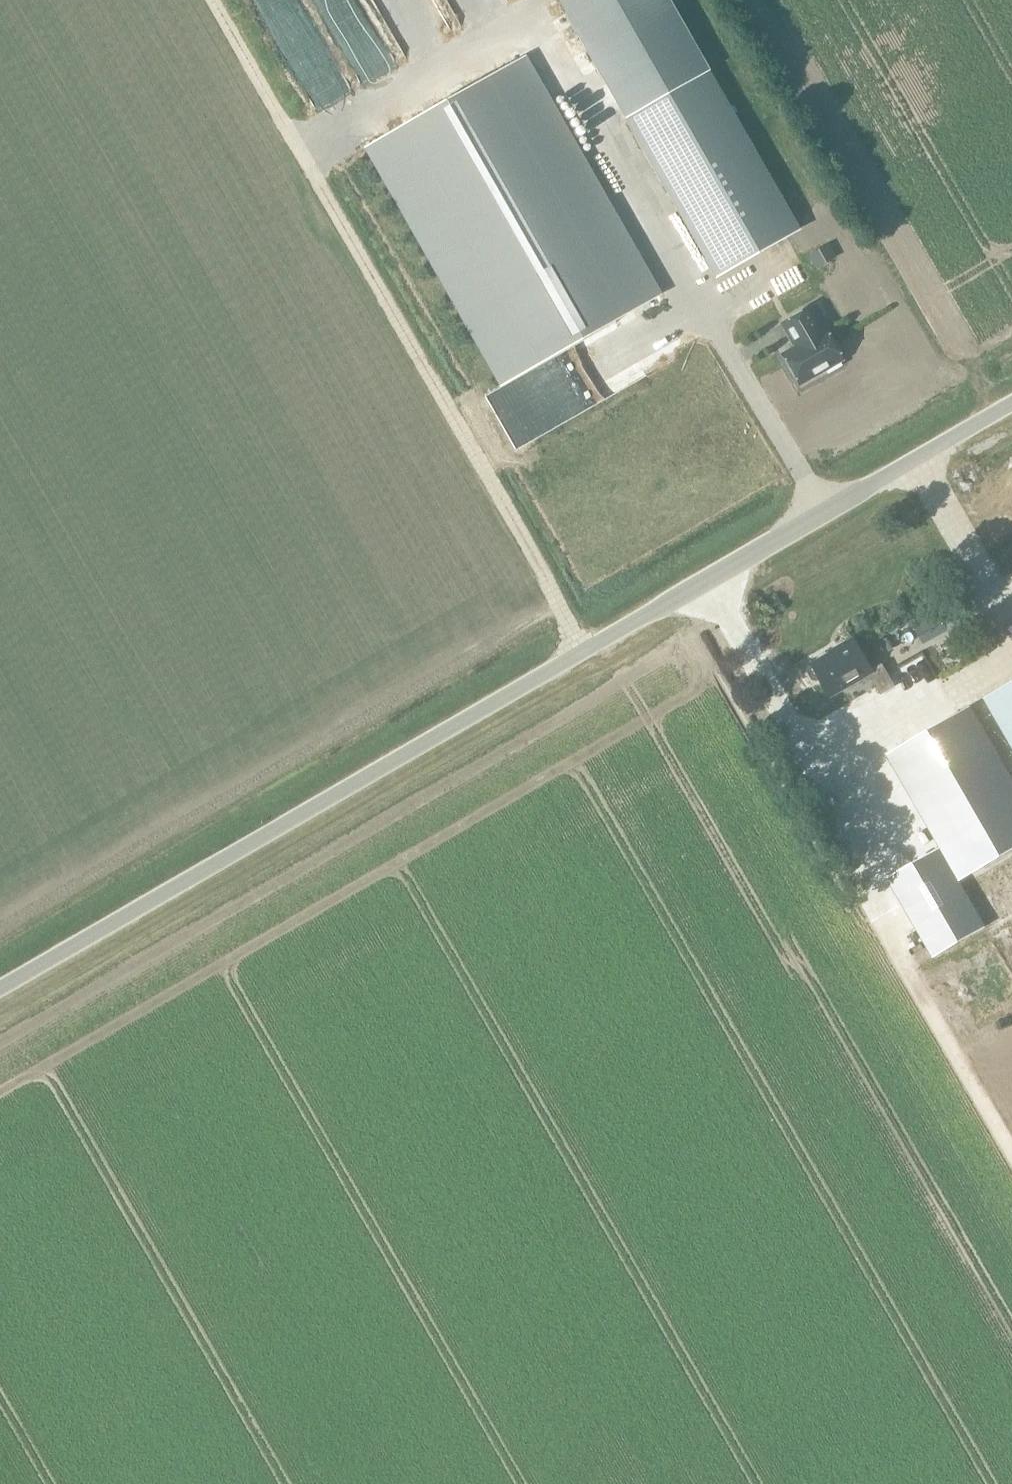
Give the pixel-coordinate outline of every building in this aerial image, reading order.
[(798,230),(667,0),(564,0),(559,3),(714,277),(798,230)] [(367,148),(502,385),(657,297),(522,60),(367,148)] [(774,266),(788,255),(781,246),(767,257),(774,266)] [(744,314),(765,307),(761,296),(741,303),(744,314)] [(795,349),(782,357),(798,386),(824,371),(827,375),(841,367),(838,363),(841,361),(825,332),(819,335),(805,310),(781,324),(795,349)] [(666,360),(684,352),(679,342),(661,350),(666,360)] [(505,387),(509,396),(524,388),(520,380),(505,387)] [(880,696),(894,688),(881,665),(872,671),(854,640),(838,649),(839,651),(811,666),(829,697),(868,675),(880,696)] [(984,700),(1011,748),(1011,684),(984,700)] [(940,849),(959,881),(1011,850),(1011,782),(970,708),(886,757),(940,849)] [(984,928),(958,882),(959,881),(940,849),(887,880),(932,958),(984,928)]
